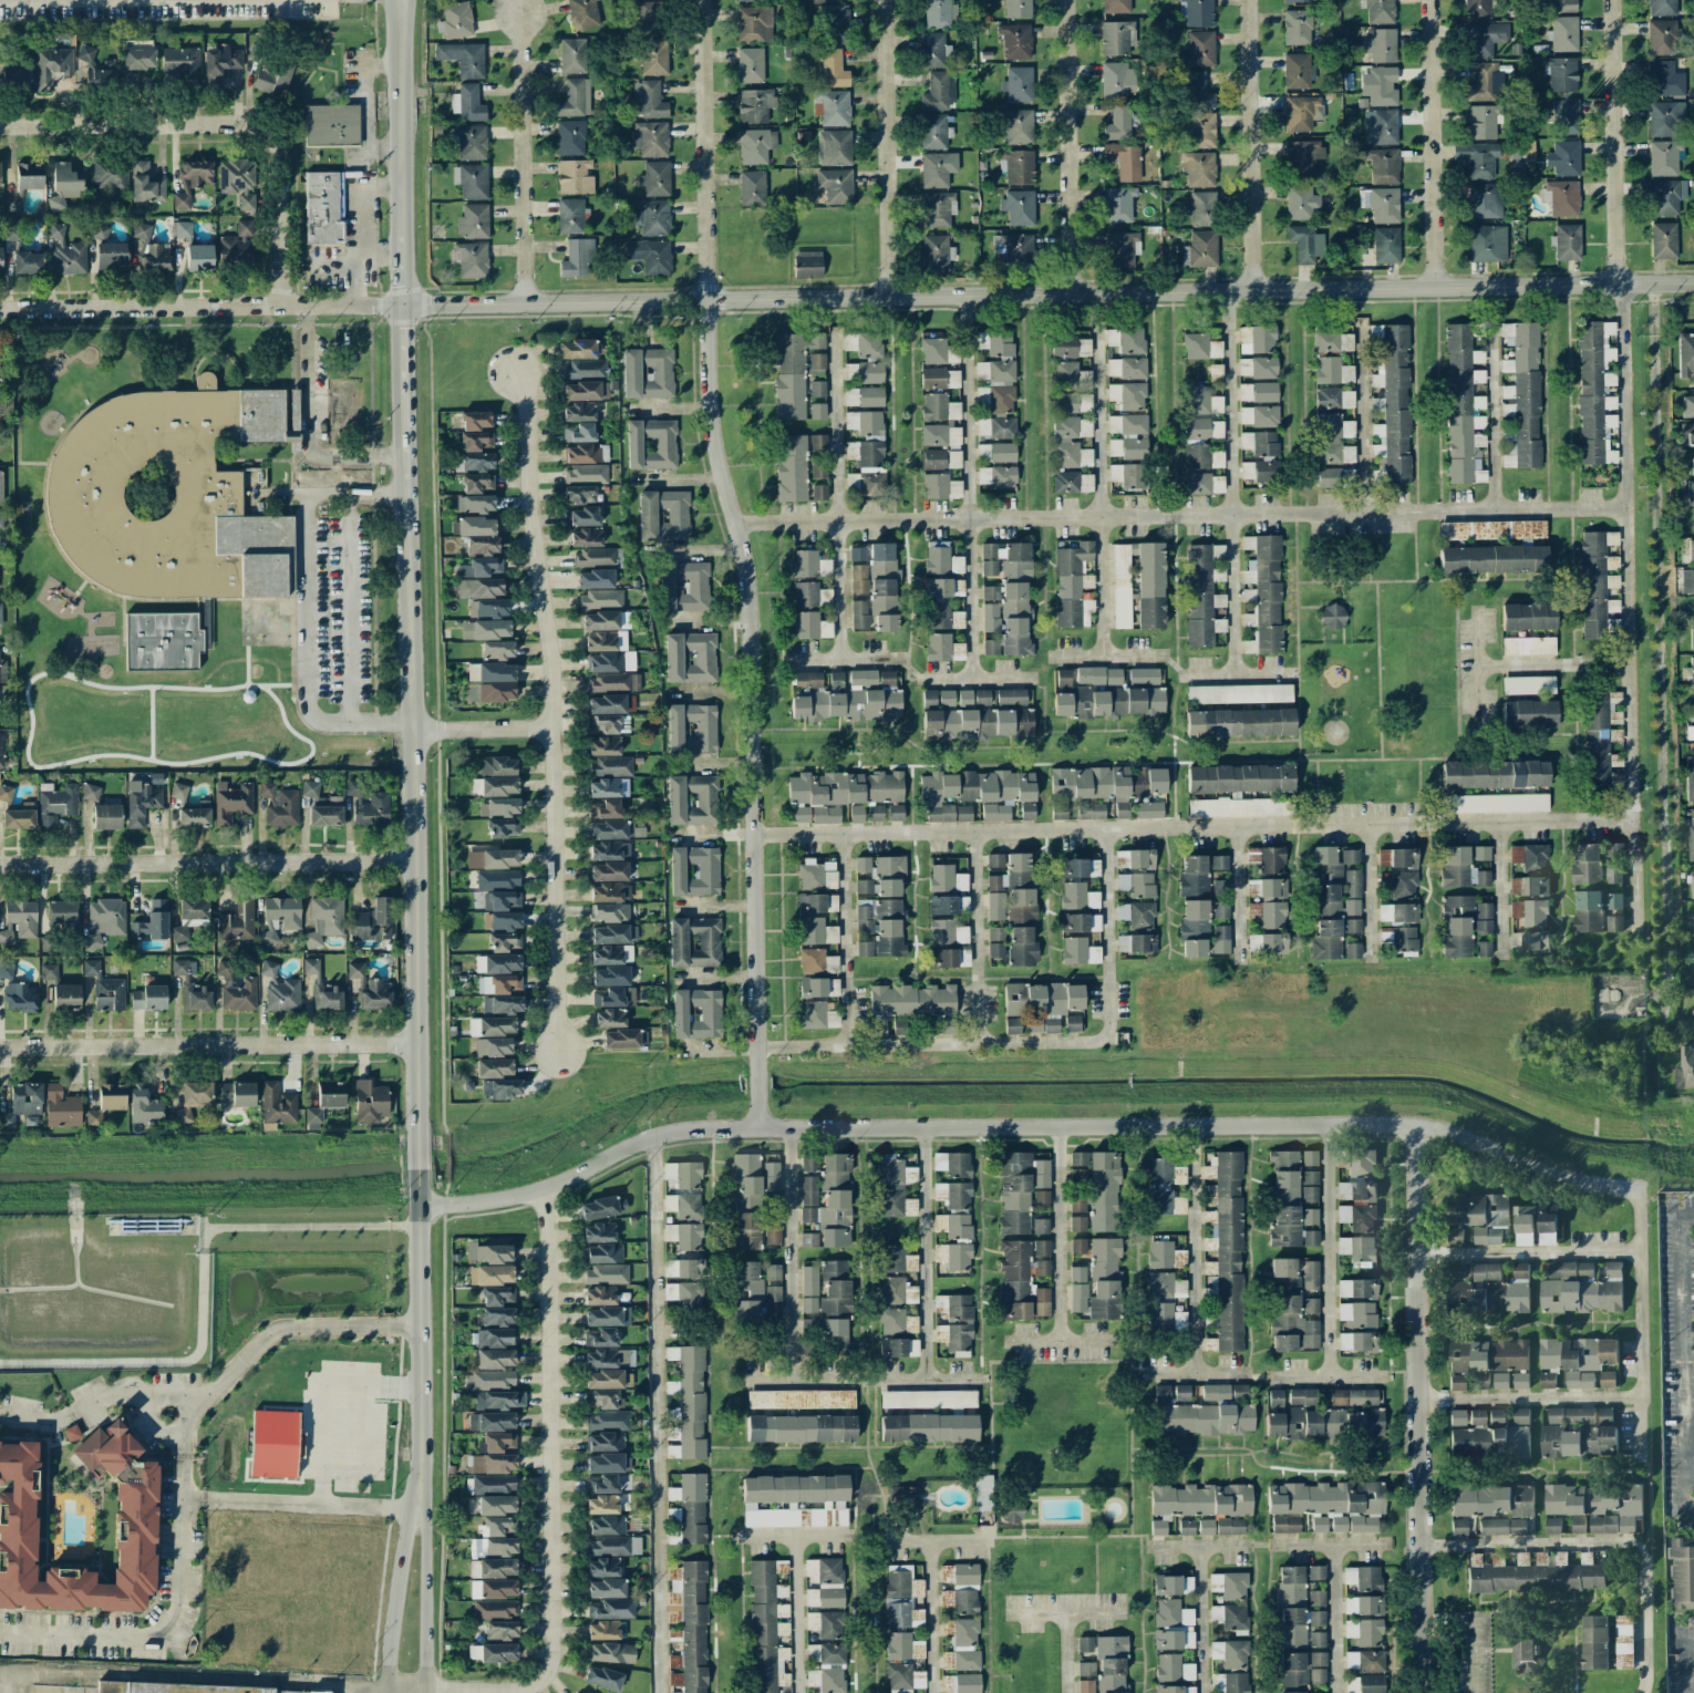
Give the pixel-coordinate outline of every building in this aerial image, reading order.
[(598,0),(568,0),(571,31),(601,29),(598,0)] [(925,29),(953,28),(952,0),(925,0),(925,29)] [(1005,19),(1031,18),(1031,0),(1005,0),(1005,19)] [(1130,13),(1130,0),(1102,0),(1102,14),(1130,13)] [(1180,17),(1185,17),(1185,27),(1213,26),(1213,0),(1179,0),(1180,17)] [(1366,24),(1394,24),(1394,0),(1366,0),(1366,24)] [(1490,0),(1465,0),(1465,19),(1490,19),(1490,0)] [(1540,2),(1549,1),(1549,12),(1576,11),(1576,0),(1540,0),(1540,2)] [(1677,16),(1676,0),(1648,0),(1649,16),(1677,16)] [(663,3),(632,1),(632,11),(638,11),(638,35),(662,36),(663,3)] [(444,39),(473,37),(470,2),(442,4),(443,21),(436,22),(437,33),(444,32),(444,39)] [(845,43),(844,5),(817,6),(819,44),(845,43)] [(737,42),(772,42),(771,7),(737,7),(737,42)] [(1283,10),(1284,45),(1311,45),(1310,10),(1283,10)] [(1577,17),(1552,17),(1552,52),(1578,52),(1577,17)] [(1648,55),(1675,55),(1675,20),(1648,21),(1648,55)] [(1101,22),(1101,56),(1129,55),(1128,41),(1134,41),(1134,21),(1101,22)] [(1509,23),(1466,24),(1467,59),(1493,58),(1492,44),(1509,43),(1509,23)] [(1003,60),(1031,60),(1030,25),(997,25),(997,34),(1003,34),(1003,60)] [(1370,63),(1396,62),(1396,29),(1366,30),(1366,53),(1370,53),(1370,63)] [(1213,31),(1187,32),(1188,54),(1176,54),(1177,67),(1214,66),(1213,31)] [(944,67),(943,33),(919,33),(920,68),(944,67)] [(585,39),(560,39),(560,74),(586,73),(585,39)] [(641,75),(668,75),(667,41),(635,41),(635,60),(641,60),(641,75)] [(96,48),(80,44),(77,60),(93,63),(96,48)] [(205,49),(204,89),(221,89),(221,69),(242,69),(242,50),(228,49),(228,44),(214,44),(214,49),(205,49)] [(434,44),(434,60),(458,60),(458,79),(484,79),(484,44),(434,44)] [(73,48),(33,49),(35,92),(52,92),(52,78),(74,77),(73,48)] [(162,49),(162,76),(199,75),(199,48),(162,49)] [(738,83),(764,82),(763,48),(737,48),(738,83)] [(123,50),(124,70),(156,69),(155,49),(123,50)] [(822,87),(850,87),(849,71),(841,71),(841,49),(821,49),(822,87)] [(1283,54),(1284,89),(1310,88),(1309,54),(1283,54)] [(293,69),(263,58),(252,88),(283,99),(293,69)] [(1549,92),(1578,92),(1577,58),(1543,58),(1544,75),(1549,75),(1549,92)] [(103,71),(93,70),(92,83),(114,84),(115,60),(103,59),(103,71)] [(1673,61),(1649,61),(1649,97),(1684,96),(1684,73),(1673,73),(1673,61)] [(1127,97),(1128,63),(1102,62),(1101,97),(1127,97)] [(1500,63),(1475,63),(1475,85),(1466,85),(1466,101),(1501,100),(1500,63)] [(1007,103),(1033,102),(1032,67),(1006,68),(1006,81),(1000,81),(1000,92),(1006,91),(1007,103)] [(29,68),(0,69),(0,91),(30,89),(29,68)] [(1361,96),(1369,96),(1370,106),(1397,105),(1397,90),(1395,90),(1394,68),(1360,69),(1361,96)] [(1204,71),(1184,72),(1186,109),(1214,108),(1214,93),(1205,93),(1204,71)] [(920,110),(948,110),(948,102),(955,102),(954,73),(928,73),(928,94),(920,94),(920,110)] [(589,78),(565,78),(565,100),(556,100),(556,116),(590,116),(589,78)] [(632,81),(633,118),(668,117),(668,102),(660,102),(659,80),(632,81)] [(459,121),(486,121),(486,105),(478,105),(477,83),(458,83),(459,94),(452,94),(452,113),(459,113),(459,121)] [(767,123),(767,108),(775,108),(774,89),(739,90),(740,124),(767,123)] [(814,91),(814,115),(821,115),(821,126),(849,126),(849,92),(814,91)] [(1320,97),(1284,97),(1285,132),(1312,131),(1311,120),(1320,120),(1320,97)] [(1578,100),(1552,100),(1553,135),(1579,134),(1578,100)] [(1111,124),(1103,124),(1104,140),(1131,139),(1130,101),(1111,102),(1111,124)] [(1683,102),(1649,102),(1649,137),(1683,137),(1683,102)] [(306,146),(358,145),(358,105),(305,106),(306,146)] [(1468,106),(1469,140),(1499,139),(1498,106),(1468,106)] [(1005,110),(1005,144),(1033,144),(1032,110),(1005,110)] [(1398,144),(1397,110),(1363,111),(1364,145),(1398,144)] [(1215,148),(1214,113),(1187,113),(1187,148),(1215,148)] [(921,150),(947,149),(946,114),(920,114),(921,150)] [(556,121),(557,156),(585,155),(585,120),(556,121)] [(632,122),(632,148),(640,148),(640,157),(668,157),(667,122),(632,122)] [(458,160),(486,159),(486,126),(451,126),(451,144),(458,144),(458,160)] [(740,165),(767,164),(767,149),(777,149),(776,130),(739,131),(740,165)] [(818,131),(818,166),(851,165),(851,130),(818,131)] [(1285,142),(1286,176),(1314,175),(1314,160),(1322,159),(1322,140),(1285,142)] [(1523,161),(1534,160),(1534,140),(1523,141),(1523,161)] [(1579,141),(1553,141),(1554,153),(1546,153),(1546,166),(1554,166),(1554,176),(1579,176),(1579,141)] [(1650,141),(1649,176),(1677,177),(1678,160),(1683,160),(1684,141),(1650,141)] [(1499,145),(1453,144),(1453,159),(1466,160),(1466,179),(1494,180),(1495,159),(1498,159),(1499,145)] [(1140,182),(1140,145),(1102,145),(1102,159),(1118,159),(1118,182),(1140,182)] [(1371,184),(1398,184),(1398,149),(1364,150),(1364,159),(1370,159),(1371,184)] [(1033,151),(1000,151),(1000,159),(1006,159),(1006,184),(1033,185),(1033,151)] [(1181,153),(1181,172),(1187,172),(1187,188),(1215,187),(1214,152),(1181,153)] [(958,153),(921,154),(922,189),(948,188),(948,173),(958,173),(958,153)] [(219,194),(239,193),(239,210),(252,210),(252,159),(219,159),(219,194)] [(593,176),(590,176),(589,160),(558,161),(559,194),(594,193),(593,176)] [(126,188),(126,161),(93,161),(94,188),(126,188)] [(165,201),(165,177),(148,177),(148,161),(132,161),(133,202),(165,201)] [(190,209),(189,187),(212,186),(211,161),(180,162),(181,193),(173,193),(174,209),(190,209)] [(669,161),(644,162),(644,175),(638,175),(638,186),(644,186),(644,196),(670,196),(669,161)] [(64,212),(64,198),(76,198),(75,191),(84,191),(84,168),(69,168),(69,162),(52,162),(53,197),(48,197),(48,212),(64,212)] [(43,188),(42,163),(16,163),(16,189),(43,188)] [(452,166),(452,184),(461,184),(461,200),(488,199),(487,165),(452,166)] [(852,204),(852,170),(817,170),(817,190),(825,190),(825,205),(852,204)] [(740,206),(766,206),(765,171),(740,171),(740,206)] [(306,244),(344,244),(342,172),(305,172),(306,244)] [(1679,180),(1638,181),(1638,200),(1648,200),(1648,216),(1679,216),(1679,180)] [(1578,181),(1542,181),(1542,202),(1550,202),(1550,217),(1579,216),(1578,181)] [(1502,218),(1502,184),(1468,184),(1469,218),(1502,218)] [(1285,185),(1286,220),(1313,219),(1313,210),(1320,210),(1320,195),(1311,195),(1311,185),(1285,185)] [(1136,188),(1104,188),(1105,223),(1132,222),(1131,197),(1137,197),(1136,188)] [(1398,223),(1398,189),(1359,189),(1359,208),(1372,208),(1372,224),(1398,223)] [(1008,226),(1034,225),(1034,191),(1002,191),(1002,211),(1008,211),(1008,226)] [(955,192),(921,193),(922,228),(950,228),(950,215),(956,215),(955,192)] [(1183,216),(1191,215),(1191,227),(1215,226),(1214,192),(1190,192),(1190,204),(1183,204),(1183,216)] [(6,213),(22,213),(21,198),(5,198),(6,213)] [(557,199),(558,234),(583,233),(582,199),(557,199)] [(640,236),(667,236),(668,201),(633,200),(632,226),(641,226),(640,236)] [(488,238),(488,204),(462,204),(462,217),(457,217),(457,238),(488,238)] [(251,220),(236,221),(237,236),(218,236),(219,263),(252,263),(251,220)] [(151,225),(135,222),(132,237),(148,240),(151,225)] [(191,222),(174,222),(174,238),(192,238),(191,222)] [(86,243),(65,242),(65,224),(48,223),(48,239),(58,239),(57,246),(52,246),(51,274),(85,275),(86,243)] [(1676,223),(1651,223),(1652,259),(1677,259),(1676,223)] [(107,224),(87,224),(87,238),(108,237),(107,224)] [(1555,225),(1555,236),(1549,236),(1550,246),(1555,246),(1555,261),(1581,260),(1580,224),(1555,225)] [(5,241),(20,241),(21,225),(5,225),(5,241)] [(1507,261),(1506,225),(1469,226),(1470,262),(1507,261)] [(1314,226),(1286,226),(1287,242),(1296,242),(1296,264),(1314,263),(1314,256),(1323,256),(1323,234),(1314,234),(1314,226)] [(1374,264),(1399,263),(1399,228),(1373,228),(1374,264)] [(1181,267),(1217,267),(1217,231),(1189,231),(1190,246),(1181,246),(1181,267)] [(1134,267),(1133,243),(1139,243),(1138,233),(1105,234),(1106,267),(1134,267)] [(1031,234),(995,235),(996,260),(1006,260),(1006,270),(1032,270),(1031,234)] [(923,271),(948,271),(948,260),(954,260),(954,247),(948,247),(948,235),(922,236),(923,271)] [(559,278),(590,277),(589,239),(567,239),(567,261),(559,261),(559,278)] [(670,241),(641,241),(642,275),(670,275),(670,241)] [(127,243),(95,244),(96,273),(115,273),(115,267),(128,267),(127,243)] [(459,278),(487,278),(487,244),(451,243),(451,264),(460,264),(459,278)] [(170,271),(169,244),(139,244),(140,272),(170,271)] [(212,245),(186,245),(186,270),(212,270),(212,245)] [(794,279),(822,278),(822,251),(794,252),(794,279)] [(43,274),(42,252),(12,253),(13,274),(43,274)] [(1579,464),(1617,463),(1617,452),(1608,449),(1608,428),(1616,428),(1616,415),(1604,416),(1604,409),(1616,409),(1615,397),(1605,398),(1609,386),(1616,386),(1615,373),(1607,373),(1604,372),(1607,361),(1615,361),(1615,348),(1607,349),(1607,335),(1615,335),(1615,321),(1577,322),(1579,393),(1577,399),(1579,464)] [(1541,468),(1541,445),(1540,441),(1539,323),(1500,323),(1500,336),(1506,336),(1506,345),(1513,345),(1513,360),(1508,360),(1501,363),(1501,371),(1514,371),(1514,386),(1501,386),(1501,399),(1501,405),(1501,417),(1514,417),(1515,444),(1508,447),(1508,454),(1503,456),(1503,468),(1541,468)] [(1411,483),(1407,325),(1369,326),(1370,338),(1382,338),(1382,357),(1371,358),(1372,372),(1370,372),(1371,387),(1383,387),(1383,398),(1371,399),(1371,411),(1384,411),(1384,424),(1371,425),(1371,437),(1385,437),(1385,445),(1372,445),(1372,456),(1385,456),(1385,484),(1411,483)] [(1239,353),(1275,353),(1275,326),(1238,327),(1239,353)] [(1314,352),(1353,351),(1353,334),(1338,334),(1338,327),(1314,327),(1314,352)] [(1144,353),(1143,328),(1106,329),(1107,346),(1119,346),(1119,354),(1144,353)] [(975,360),(975,381),(1013,381),(1014,332),(975,331),(975,349),(988,349),(988,360),(975,360)] [(775,420),(804,420),(804,374),(824,374),(824,354),(809,354),(809,363),(804,363),(804,350),(825,350),(825,333),(806,333),(806,334),(773,334),(773,347),(775,347),(775,365),(775,420)] [(858,384),(882,383),(881,333),(844,333),(844,351),(857,351),(857,360),(858,360),(858,384)] [(1184,334),(1184,359),(1222,358),(1221,341),(1208,341),(1208,333),(1184,334)] [(1678,334),(1679,378),(1689,377),(1689,371),(1693,371),(1693,333),(1678,334)] [(1090,357),(1089,337),(1052,338),(1052,358),(1090,357)] [(945,338),(921,339),(922,364),(946,364),(945,338)] [(558,341),(558,359),(595,358),(594,340),(558,341)] [(674,397),(673,349),(622,350),(623,398),(674,397)] [(1238,358),(1238,378),(1277,377),(1277,357),(1238,358)] [(1316,384),(1353,382),(1353,366),(1340,366),(1340,357),(1315,357),(1316,384)] [(1146,358),(1107,359),(1107,379),(1146,378),(1146,358)] [(606,361),(563,362),(563,378),(606,378),(606,361)] [(1090,371),(1077,371),(1077,362),(1054,362),(1055,389),(1090,388),(1090,371)] [(921,369),(921,389),(960,388),(959,368),(921,369)] [(825,397),(825,381),(809,382),(810,397),(825,397)] [(563,383),(564,401),(609,400),(608,382),(563,383)] [(1277,382),(1252,383),(1252,402),(1277,402),(1277,382)] [(1107,401),(1121,401),(1121,411),(1145,410),(1144,383),(1107,384),(1107,401)] [(1251,401),(1251,384),(1238,384),(1238,401),(1251,401)] [(1013,386),(976,387),(976,404),(989,404),(989,414),(1014,413),(1013,386)] [(1185,413),(1222,414),(1222,396),(1209,396),(1209,387),(1185,387),(1185,413)] [(883,388),(844,388),(844,407),(883,406),(883,388)] [(204,597),(158,597),(120,593),(83,575),(58,544),(47,510),(47,474),(59,443),(79,417),(107,399),(142,391),(285,389),(285,441),(214,442),(214,472),(242,472),(242,515),(293,515),(295,596),(209,597),(209,649),(204,649),(203,652),(198,652),(198,669),(126,670),(126,613),(197,612),(197,629),(204,629),(204,597)] [(1316,409),(1353,409),(1353,389),(1315,389),(1316,409)] [(1091,467),(1091,450),(1078,450),(1078,440),(1078,393),(1054,393),(1054,467),(1091,467)] [(922,394),(923,420),(960,420),(959,402),(946,403),(946,394),(922,394)] [(1693,417),(1693,394),(1682,395),(1682,417),(1693,417)] [(563,421),(594,422),(594,404),(564,403),(563,421)] [(826,403),(810,404),(810,420),(826,419),(826,403)] [(1238,407),(1239,426),(1278,425),(1278,406),(1238,407)] [(461,431),(480,431),(480,427),(490,427),(490,411),(461,412),(461,431)] [(885,492),(883,411),(845,412),(845,429),(858,429),(859,442),(845,442),(846,459),(856,459),(857,478),(850,478),(850,493),(885,492)] [(1316,463),(1354,463),(1354,446),(1340,446),(1340,437),(1354,437),(1353,421),(1341,421),(1341,414),(1315,414),(1316,463)] [(1108,415),(1108,434),(1147,433),(1147,415),(1108,415)] [(1015,418),(976,419),(977,438),(1015,437),(1015,418)] [(1184,420),(1184,439),(1222,438),(1222,419),(1184,420)] [(676,468),(675,420),(627,420),(627,469),(676,468)] [(594,442),(594,423),(577,423),(577,428),(563,428),(563,442),(594,442)] [(1693,446),(1693,423),(1680,423),(1680,447),(1693,446)] [(947,445),(946,424),(921,425),(921,446),(947,445)] [(960,428),(948,427),(948,448),(960,449),(960,428)] [(1276,432),(1239,432),(1239,449),(1252,449),(1252,457),(1276,457),(1276,432)] [(462,433),(461,452),(480,452),(480,447),(492,447),(492,433),(462,433)] [(806,501),(806,435),(777,435),(777,501),(806,501)] [(827,450),(826,435),(811,435),(811,450),(827,450)] [(1016,461),(1015,443),(977,444),(978,462),(1016,461)] [(1223,451),(1208,451),(1208,444),(1186,444),(1186,469),(1223,468),(1223,451)] [(566,463),(600,463),(600,445),(566,445),(566,463)] [(960,469),(960,450),(922,450),(923,469),(960,469)] [(493,470),(493,453),(455,454),(455,471),(493,470)] [(1276,482),(1276,461),(1242,462),(1242,479),(1252,478),(1253,483),(1276,482)] [(811,463),(811,478),(826,478),(826,463),(811,463)] [(1108,465),(1109,481),(1121,481),(1122,489),(1143,488),(1142,464),(1108,465)] [(607,465),(563,466),(563,482),(607,482),(607,465)] [(977,467),(977,485),(989,484),(989,488),(1016,488),(1015,467),(977,467)] [(1354,469),(1317,469),(1317,487),(1354,487),(1354,469)] [(1053,492),(1080,492),(1080,477),(1091,477),(1091,473),(1053,472),(1053,492)] [(923,474),(924,499),(960,498),(959,481),(948,481),(948,473),(923,474)] [(1185,495),(1211,494),(1211,473),(1185,473),(1185,495)] [(462,494),(481,494),(481,489),(493,489),(493,475),(462,475),(462,494)] [(595,486),(563,487),(564,504),(595,503),(595,486)] [(827,486),(812,486),(812,500),(827,500),(827,486)] [(639,540),(690,539),(689,491),(638,492),(639,540)] [(494,512),(493,495),(456,496),(457,513),(494,512)] [(569,526),(599,525),(598,508),(568,509),(569,526)] [(457,518),(458,536),(495,535),(494,517),(457,518)] [(1439,540),(1521,539),(1521,546),(1531,546),(1531,538),(1544,538),(1543,521),(1439,522),(1439,540)] [(601,547),(602,529),(570,529),(570,546),(601,547)] [(1606,640),(1606,558),(1605,558),(1605,532),(1580,532),(1581,640),(1606,640)] [(1281,653),(1280,536),(1241,536),(1241,550),(1254,549),(1254,560),(1248,560),(1248,571),(1242,571),(1242,583),(1254,583),(1254,589),(1242,590),(1242,602),(1254,602),(1254,614),(1242,614),(1242,627),(1255,627),(1255,640),(1243,641),(1243,654),(1281,653)] [(467,538),(467,555),(498,554),(498,537),(467,538)] [(949,541),(925,542),(926,574),(963,574),(963,561),(949,562),(949,541)] [(1056,628),(1082,628),(1081,561),(1093,561),(1093,541),(1076,541),(1076,547),(1055,547),(1056,628)] [(875,632),(897,632),(897,570),(894,570),(894,543),(870,543),(870,615),(875,615),(875,632)] [(981,544),(981,577),(1000,577),(1000,582),(1030,581),(1029,543),(1000,544),(981,544)] [(1137,543),(1137,629),(1163,629),(1163,543),(1137,543)] [(1111,545),(1113,629),(1131,629),(1129,544),(1111,545)] [(1213,647),(1211,544),(1185,545),(1188,647),(1213,647)] [(1439,546),(1439,573),(1547,573),(1547,547),(1439,546)] [(616,548),(575,549),(575,566),(616,565),(616,548)] [(850,562),(865,561),(865,548),(850,548),(850,562)] [(794,549),(793,577),(816,578),(817,550),(794,549)] [(502,558),(469,558),(469,565),(457,565),(457,578),(488,578),(488,573),(502,573),(502,558)] [(708,562),(659,563),(660,611),(708,611),(708,562)] [(866,565),(850,566),(851,594),(867,593),(866,565)] [(1693,594),(1693,569),(1681,569),(1682,594),(1693,594)] [(576,570),(577,589),(613,588),(613,570),(576,570)] [(950,597),(951,579),(924,578),(923,597),(950,597)] [(502,579),(457,580),(457,599),(468,599),(469,617),(507,617),(507,598),(503,598),(502,579)] [(817,582),(794,582),(794,608),(818,607),(817,582)] [(1028,655),(1028,583),(1003,583),(1002,655),(1028,655)] [(998,586),(982,586),(982,600),(998,600),(998,586)] [(580,608),(623,607),(622,590),(580,591),(580,608)] [(1225,595),(1213,595),(1213,607),(1225,607),(1225,595)] [(950,628),(949,598),(923,598),(924,629),(950,628)] [(867,601),(851,601),(851,629),(868,629),(867,601)] [(983,632),(999,632),(998,604),(982,605),(983,632)] [(1323,604),(1321,626),(1343,629),(1346,607),(1323,604)] [(1501,604),(1501,630),(1554,631),(1555,605),(1501,604)] [(794,612),(795,639),(830,638),(830,629),(831,629),(830,624),(818,624),(818,611),(794,612)] [(582,629),(629,630),(629,613),(582,612),(582,629)] [(963,628),(963,612),(951,612),(950,628),(963,628)] [(510,638),(509,620),(461,621),(461,640),(510,638)] [(625,650),(625,632),(585,633),(585,652),(625,650)] [(665,682),(716,682),(716,633),(665,634),(665,682)] [(926,661),(950,661),(950,634),(926,634),(926,661)] [(1554,637),(1502,638),(1502,656),(1555,655),(1554,637)] [(983,655),(1000,655),(1000,640),(983,640),(983,655)] [(513,641),(481,642),(481,659),(513,658),(513,641)] [(951,660),(964,660),(964,644),(951,644),(951,660)] [(587,672),(635,671),(635,654),(587,654),(587,672)] [(515,682),(515,664),(468,663),(467,681),(515,682)] [(1076,685),(1121,684),(1121,667),(1076,668),(1076,685)] [(1159,668),(1128,669),(1129,685),(1159,684),(1159,668)] [(1056,686),(1070,687),(1071,670),(1057,669),(1056,686)] [(849,671),(849,685),(877,684),(877,670),(849,671)] [(895,671),(879,671),(879,686),(894,686),(895,671)] [(794,673),(794,689),(822,688),(821,672),(794,673)] [(830,688),(843,687),(842,672),(829,672),(830,688)] [(587,692),(640,691),(640,674),(587,674),(587,692)] [(1502,677),(1502,695),(1554,693),(1554,676),(1502,677)] [(478,702),(516,701),(515,683),(478,684),(478,702)] [(1186,687),(1186,704),(1292,702),(1292,685),(1186,687)] [(1164,689),(1088,689),(1088,687),(1069,687),(1069,693),(1053,693),(1053,718),(1118,717),(1118,714),(1142,713),(1142,717),(1164,717),(1164,689)] [(997,705),(1026,705),(1026,689),(997,690),(997,705)] [(791,696),(791,719),(847,718),(847,721),(892,720),(892,717),(901,717),(901,690),(842,691),(842,692),(807,693),(807,696),(791,696)] [(937,704),(937,690),(922,691),(922,705),(937,704)] [(954,690),(938,691),(939,707),(955,706),(954,690)] [(959,704),(972,704),(972,690),(959,690),(959,704)] [(990,690),(974,690),(974,706),(990,706),(990,690)] [(1582,692),(1583,794),(1610,793),(1608,691),(1582,692)] [(589,714),(625,714),(625,695),(588,696),(589,714)] [(1556,727),(1556,701),(1502,701),(1501,727),(1556,727)] [(717,753),(716,704),(667,705),(668,753),(717,753)] [(1294,735),(1293,708),(1185,711),(1186,738),(1294,735)] [(1033,737),(1032,709),(923,711),(923,739),(1033,737)] [(619,715),(587,716),(587,732),(619,732),(619,715)] [(619,755),(619,737),(588,738),(588,756),(619,755)] [(1685,756),(1686,801),(1693,801),(1693,756),(1685,756)] [(480,758),(480,776),(516,775),(516,757),(480,758)] [(632,776),(632,758),(589,759),(590,777),(632,776)] [(1510,788),(1509,761),(1441,762),(1442,789),(1510,788)] [(1521,787),(1548,787),(1548,761),(1521,761),(1521,787)] [(1292,792),(1292,765),(1187,766),(1187,793),(1292,792)] [(1050,768),(1050,820),(1067,820),(1067,798),(1115,798),(1115,819),(1128,819),(1128,795),(1165,795),(1165,768),(1133,768),(1050,768)] [(903,802),(903,772),(844,774),(844,773),(798,774),(798,777),(788,777),(788,804),(903,802)] [(972,821),(971,804),(942,805),(942,800),(974,799),(974,772),(930,773),(930,776),(920,776),(921,799),(926,799),(926,822),(972,821)] [(1034,772),(978,772),(978,803),(1020,802),(1020,820),(1034,820),(1034,772)] [(668,825),(717,824),(716,775),(667,776),(668,825)] [(480,795),(517,796),(518,778),(481,777),(480,795)] [(589,797),(628,797),(628,779),(589,779),(589,797)] [(353,824),(388,824),(388,792),(369,792),(369,804),(359,804),(359,780),(346,780),(346,799),(352,799),(353,824)] [(252,814),(252,782),(238,782),(238,790),(226,790),(226,782),(215,781),(214,827),(231,827),(231,814),(252,814)] [(342,826),(342,797),(319,797),(319,781),(302,781),(302,797),(310,797),(310,826),(342,826)] [(188,786),(173,782),(169,797),(185,800),(188,786)] [(266,826),(298,826),(298,790),(275,790),(275,782),(259,782),(258,797),(266,797),(266,826)] [(76,784),(63,784),(63,790),(51,791),(51,783),(38,784),(39,828),(55,828),(55,815),(77,815),(76,784)] [(0,784),(0,801),(10,804),(13,788),(0,784)] [(101,786),(84,784),(82,799),(99,800),(101,786)] [(162,808),(162,785),(126,784),(126,829),(143,829),(143,808),(162,808)] [(1547,812),(1547,794),(1443,796),(1443,814),(1547,812)] [(1188,800),(1188,818),(1294,816),(1293,798),(1188,800)] [(519,799),(479,800),(479,816),(519,815),(519,799)] [(620,818),(620,799),(602,799),(602,804),(589,804),(589,818),(620,818)] [(177,827),(209,827),(210,800),(198,800),(198,809),(178,809),(177,827)] [(1162,803),(1134,803),(1134,818),(1162,818),(1162,803)] [(93,805),(93,830),(121,829),(120,804),(93,805)] [(868,821),(883,821),(883,805),(867,806),(868,821)] [(888,821),(903,821),(903,805),(887,805),(888,821)] [(981,821),(1010,821),(1010,805),(981,805),(981,821)] [(850,823),(863,823),(863,806),(850,806),(850,823)] [(810,822),(810,807),(794,807),(794,822),(810,822)] [(840,807),(811,808),(812,824),(840,823),(840,807)] [(35,829),(35,810),(2,809),(2,829),(35,829)] [(487,820),(488,837),(519,836),(519,819),(487,820)] [(590,838),(645,838),(645,827),(634,827),(634,822),(590,821),(590,838)] [(589,860),(630,860),(630,842),(589,842),(589,860)] [(1601,883),(1600,843),(1573,844),(1574,884),(1601,883)] [(1622,857),(1622,843),(1606,843),(1607,857),(1622,857)] [(1547,873),(1546,844),(1508,846),(1509,863),(1522,863),(1522,874),(1547,873)] [(1339,913),(1338,883),(1343,883),(1344,915),(1360,915),(1359,867),(1359,850),(1341,850),(1341,862),(1335,862),(1334,846),(1311,847),(1312,913),(1339,913)] [(1468,846),(1442,847),(1442,886),(1490,886),(1490,870),(1469,870),(1468,846)] [(671,896),(719,895),(718,847),(670,848),(671,896)] [(1283,874),(1282,847),(1246,848),(1246,862),(1259,862),(1259,874),(1283,874)] [(1490,860),(1490,847),(1473,847),(1473,860),(1490,860)] [(1377,850),(1378,867),(1417,866),(1417,849),(1377,850)] [(466,868),(519,867),(519,850),(466,851),(466,868)] [(1154,868),(1154,850),(1127,850),(1128,869),(1154,868)] [(1127,868),(1126,851),(1115,851),(1115,868),(1127,868)] [(1007,874),(986,876),(987,891),(1007,890),(1010,924),(1036,922),(1031,852),(1006,854),(1007,874)] [(986,867),(1003,868),(1004,854),(986,854),(986,867)] [(1180,895),(1207,894),(1206,855),(1179,856),(1180,895)] [(903,896),(902,856),(875,857),(875,868),(870,868),(870,857),(855,857),(855,873),(871,872),(871,880),(855,881),(855,894),(877,893),(877,896),(903,896)] [(1210,856),(1210,870),(1227,869),(1227,856),(1210,856)] [(823,890),(823,871),(834,871),(834,859),(800,859),(799,889),(823,890)] [(1099,876),(1098,859),(1062,860),(1062,878),(1099,876)] [(627,863),(591,863),(591,881),(627,881),(627,863)] [(929,864),(929,891),(966,891),(967,874),(953,874),(953,865),(929,864)] [(1622,868),(1606,867),(1606,882),(1621,883),(1622,868)] [(476,871),(476,889),(519,888),(519,871),(476,871)] [(824,888),(836,888),(836,872),(824,871),(824,888)] [(1415,872),(1378,873),(1378,887),(1391,887),(1391,900),(1415,899),(1415,872)] [(1154,873),(1116,874),(1116,891),(1129,891),(1129,898),(1154,898),(1154,873)] [(1548,877),(1521,877),(1521,896),(1549,895),(1548,877)] [(1509,878),(1509,894),(1520,895),(1521,878),(1509,878)] [(1286,879),(1258,879),(1258,898),(1285,898),(1286,879)] [(1228,880),(1212,881),(1212,895),(1228,895),(1228,880)] [(1061,883),(1062,909),(1099,908),(1098,892),(1085,892),(1085,882),(1061,883)] [(591,902),(631,901),(630,884),(590,885),(591,902)] [(1575,933),(1605,932),(1622,932),(1622,913),(1622,894),(1602,894),(1602,891),(1574,891),(1575,933)] [(519,892),(484,892),(484,930),(521,929),(521,911),(520,911),(519,892)] [(987,893),(987,921),(1005,921),(1004,892),(987,893)] [(837,895),(797,894),(797,912),(837,913),(837,895)] [(1442,896),(1443,958),(1471,957),(1470,918),(1473,918),(1473,895),(1442,896)] [(928,915),(968,914),(967,896),(928,897),(928,915)] [(343,935),(342,897),(310,898),(311,933),(304,933),(304,948),(321,947),(320,936),(343,935)] [(390,897),(373,897),(373,912),(353,912),(353,940),(391,940),(390,897)] [(208,919),(208,898),(179,899),(180,919),(208,919)] [(264,899),(264,933),(260,933),(261,947),(279,946),(278,930),(300,929),(300,898),(264,899)] [(1228,918),(1228,899),(1213,898),(1212,918),(1228,918)] [(167,938),(166,899),(148,899),(149,922),(130,922),(131,939),(167,938)] [(253,899),(241,899),(242,914),(218,915),(218,940),(254,939),(253,899)] [(877,957),(902,956),(901,921),(904,921),(903,899),(875,900),(877,957)] [(78,900),(48,901),(49,924),(66,924),(67,933),(79,932),(78,900)] [(125,935),(124,900),(89,900),(90,936),(86,936),(86,948),(104,948),(104,935),(125,935)] [(873,900),(856,900),(856,933),(873,933),(873,900)] [(1181,958),(1207,957),(1206,900),(1180,900),(1181,958)] [(1510,918),(1523,917),(1523,927),(1548,926),(1547,900),(1510,901),(1510,918)] [(37,938),(36,901),(5,901),(5,930),(0,931),(0,945),(13,945),(12,923),(16,923),(17,938),(37,938)] [(1261,929),(1284,929),(1284,902),(1260,902),(1261,929)] [(1155,952),(1155,933),(1153,933),(1153,903),(1116,903),(1116,921),(1129,921),(1129,934),(1116,934),(1116,953),(1155,952)] [(1378,905),(1378,923),(1418,922),(1418,903),(1378,905)] [(1475,934),(1492,934),(1491,903),(1474,903),(1475,934)] [(629,921),(628,904),(592,904),(593,922),(629,921)] [(1061,932),(1099,932),(1099,914),(1061,915),(1061,932)] [(721,966),(720,917),(669,919),(670,967),(721,966)] [(823,917),(799,918),(800,945),(824,944),(823,917)] [(954,919),(930,920),(931,943),(967,943),(967,927),(954,927),(954,919)] [(1340,919),(1316,920),(1316,938),(1310,938),(1310,960),(1341,959),(1340,919)] [(1360,933),(1360,919),(1343,919),(1343,933),(1360,933)] [(628,925),(591,926),(592,944),(629,943),(628,925)] [(187,926),(171,927),(172,943),(188,942),(187,926)] [(1229,926),(1212,926),(1213,953),(1229,953),(1229,926)] [(1004,927),(988,928),(988,959),(1005,958),(1004,927)] [(1036,966),(1037,942),(1031,942),(1031,927),(1008,927),(1008,966),(1036,966)] [(1417,954),(1417,927),(1392,927),(1393,954),(1417,954)] [(1380,942),(1392,942),(1392,928),(1380,929),(1380,942)] [(1522,932),(1522,951),(1549,950),(1549,931),(1522,932)] [(490,953),(508,953),(508,948),(521,948),(521,934),(489,934),(490,953)] [(1286,934),(1247,934),(1247,952),(1286,952),(1286,934)] [(872,957),(872,941),(856,942),(857,957),(872,957)] [(1491,957),(1491,941),(1476,942),(1476,957),(1491,957)] [(1360,959),(1360,943),(1345,943),(1344,958),(1360,959)] [(591,965),(633,964),(632,946),(591,947),(591,965)] [(800,948),(800,972),(824,973),(824,949),(800,948)] [(930,968),(957,968),(957,949),(930,948),(930,968)] [(520,954),(484,955),(485,973),(521,972),(520,954)] [(475,956),(475,973),(484,973),(484,956),(475,956)] [(320,973),(319,959),(303,959),(303,974),(320,973)] [(124,979),(99,979),(99,960),(83,960),(83,976),(94,976),(94,1010),(124,1010),(124,979)] [(182,1011),(211,1011),(210,985),(188,985),(188,960),(172,960),(172,976),(181,976),(182,1011)] [(256,977),(232,977),(232,961),(216,961),(216,976),(221,976),(221,1010),(255,1010),(256,977)] [(266,1011),(299,1011),(300,980),(276,979),(277,961),(261,961),(260,976),(266,976),(266,1011)] [(347,978),(359,979),(358,1009),(390,1010),(391,984),(381,983),(381,979),(363,979),(363,963),(347,963),(347,978)] [(0,964),(0,979),(12,979),(13,964),(0,964)] [(57,964),(41,965),(41,980),(57,979),(57,964)] [(629,986),(629,967),(592,968),(592,986),(629,986)] [(343,985),(319,984),(319,974),(318,974),(317,1009),(342,1009),(343,985)] [(522,990),(521,976),(478,976),(478,994),(508,994),(508,990),(522,990)] [(799,996),(837,996),(837,979),(800,978),(799,996)] [(5,1011),(36,1011),(36,987),(27,987),(27,983),(5,983),(5,1011)] [(955,1015),(955,984),(944,984),(944,986),(869,987),(869,1035),(885,1035),(885,1016),(955,1015)] [(1005,984),(1004,1016),(1027,1016),(1027,1010),(1044,1010),(1044,1017),(1027,1017),(1027,1033),(1043,1033),(1059,1033),(1059,1011),(1083,1011),(1083,985),(1005,984)] [(80,985),(53,985),(52,1010),(79,1011),(80,985)] [(166,987),(131,987),(131,1009),(165,1010),(166,987)] [(592,1007),(635,1006),(635,988),(592,989),(592,1007)] [(673,1039),(722,1037),(721,989),(672,991),(673,1039)] [(522,996),(482,997),(483,1013),(522,1012),(522,996)] [(802,1029),(839,1028),(838,1011),(825,1011),(825,1001),(801,1002),(802,1029)] [(595,1028),(625,1027),(625,1010),(594,1011),(595,1028)] [(1080,1016),(1065,1016),(1065,1032),(1080,1032),(1080,1016)] [(478,1018),(478,1035),(515,1035),(515,1017),(478,1018)] [(953,1035),(954,1019),(919,1018),(918,1034),(953,1035)] [(1005,1035),(1021,1034),(1020,1018),(1005,1018),(1005,1035)] [(893,1035),(908,1035),(907,1019),(892,1020),(893,1035)] [(642,1049),(642,1031),(603,1030),(602,1048),(642,1049)] [(511,1038),(475,1039),(475,1056),(511,1055),(511,1038)] [(1691,1051),(1691,1046),(1679,1046),(1680,1066),(1674,1066),(1674,1089),(1693,1088),(1693,1051),(1691,1051)] [(513,1059),(476,1060),(476,1077),(513,1077),(513,1059)] [(521,1079),(481,1081),(481,1095),(490,1095),(490,1098),(521,1097),(521,1079)] [(296,1124),(296,1093),(278,1094),(277,1080),(261,1081),(262,1125),(296,1124)] [(379,1123),(379,1116),(387,1116),(387,1087),(371,1087),(370,1080),(355,1080),(355,1123),(379,1123)] [(343,1107),(344,1082),(318,1081),(317,1107),(343,1107)] [(130,1123),(163,1122),(163,1099),(146,1099),(146,1082),(129,1082),(130,1123)] [(211,1082),(181,1083),(182,1109),(175,1109),(175,1124),(191,1124),(191,1104),(212,1104),(211,1082)] [(219,1083),(220,1107),(254,1107),(254,1082),(219,1083)] [(14,1127),(15,1114),(41,1115),(42,1084),(11,1083),(10,1112),(0,1112),(0,1127),(14,1127)] [(81,1126),(80,1096),(61,1097),(61,1083),(45,1083),(46,1126),(81,1126)] [(98,1109),(125,1110),(125,1085),(99,1085),(98,1109)] [(322,1128),(321,1108),(305,1108),(306,1128),(322,1128)] [(101,1127),(102,1111),(86,1111),(86,1127),(101,1127)] [(1374,1150),(1336,1151),(1337,1167),(1350,1166),(1350,1178),(1374,1178),(1374,1150)] [(1242,1151),(1212,1151),(1212,1167),(1216,1167),(1216,1351),(1242,1351),(1242,1151)] [(1298,1151),(1268,1151),(1269,1161),(1273,1161),(1274,1185),(1269,1185),(1269,1206),(1298,1205),(1298,1151)] [(1302,1151),(1301,1202),(1317,1202),(1318,1151),(1302,1151)] [(1087,1184),(1088,1152),(1070,1152),(1070,1184),(1087,1184)] [(1118,1152),(1089,1152),(1091,1232),(1120,1232),(1118,1152)] [(970,1153),(933,1153),(933,1170),(946,1170),(946,1178),(970,1177),(970,1153)] [(1000,1234),(1049,1234),(1049,1217),(1030,1217),(1030,1188),(1049,1188),(1049,1160),(1031,1160),(1031,1153),(1000,1153),(1000,1234)] [(759,1154),(729,1154),(730,1206),(760,1205),(759,1154)] [(850,1247),(850,1154),(822,1154),(822,1207),(817,1207),(817,1177),(801,1177),(801,1226),(812,1226),(812,1234),(801,1234),(801,1247),(850,1247)] [(815,1174),(816,1159),(802,1158),(801,1173),(815,1174)] [(1172,1158),(1148,1158),(1149,1215),(1174,1215),(1174,1205),(1182,1205),(1182,1197),(1173,1198),(1172,1158)] [(904,1160),(877,1159),(877,1217),(903,1217),(904,1160)] [(663,1193),(663,1211),(677,1211),(677,1221),(702,1221),(700,1162),(662,1163),(663,1179),(677,1179),(677,1193),(663,1193)] [(779,1162),(762,1162),(763,1191),(779,1190),(779,1162)] [(1376,1183),(1337,1181),(1336,1200),(1376,1201),(1376,1183)] [(934,1183),(934,1232),(946,1232),(946,1243),(934,1243),(934,1272),(971,1271),(971,1241),(970,1183),(934,1183)] [(1049,1205),(1049,1191),(1033,1191),(1033,1206),(1049,1205)] [(1508,1194),(1467,1195),(1467,1193),(1446,1194),(1447,1225),(1473,1224),(1473,1244),(1502,1244),(1502,1226),(1509,1226),(1508,1194)] [(624,1195),(579,1203),(583,1221),(627,1212),(624,1195)] [(1085,1197),(1070,1196),(1070,1216),(1085,1217),(1085,1197)] [(1350,1233),(1374,1232),(1374,1205),(1337,1206),(1337,1222),(1350,1222),(1350,1233)] [(1556,1206),(1539,1205),(1538,1245),(1555,1246),(1556,1206)] [(1269,1247),(1319,1246),(1318,1230),(1299,1231),(1298,1206),(1272,1207),(1273,1222),(1269,1223),(1269,1247)] [(1533,1246),(1533,1206),(1514,1206),(1515,1246),(1533,1246)] [(1318,1209),(1302,1209),(1302,1225),(1317,1225),(1318,1209)] [(760,1249),(759,1213),(735,1213),(735,1228),(728,1228),(729,1239),(734,1239),(734,1250),(760,1249)] [(780,1243),(779,1215),(765,1216),(765,1243),(780,1243)] [(1070,1217),(1070,1232),(1086,1232),(1085,1217),(1070,1217)] [(663,1241),(677,1241),(677,1250),(701,1251),(702,1225),(664,1223),(663,1241)] [(583,1242),(614,1242),(614,1224),(583,1224),(583,1242)] [(1447,1243),(1462,1243),(1463,1228),(1447,1228),(1447,1243)] [(1337,1254),(1351,1254),(1351,1268),(1374,1268),(1373,1237),(1337,1237),(1337,1254)] [(1118,1238),(1091,1238),(1091,1296),(1088,1296),(1088,1319),(1118,1319),(1118,1238)] [(1149,1268),(1173,1268),(1173,1238),(1158,1238),(1158,1241),(1148,1241),(1149,1268)] [(1087,1239),(1071,1239),(1071,1254),(1086,1255),(1087,1239)] [(1001,1320),(1030,1320),(1029,1276),(1049,1276),(1049,1240),(1032,1240),(1000,1240),(1000,1259),(999,1259),(999,1271),(1001,1271),(1001,1320)] [(512,1262),(512,1244),(467,1245),(467,1263),(512,1262)] [(586,1263),(622,1263),(621,1245),(586,1246),(586,1263)] [(878,1245),(877,1271),(917,1272),(917,1255),(904,1255),(904,1246),(878,1245)] [(1269,1259),(1270,1293),(1297,1292),(1296,1258),(1269,1259)] [(664,1259),(664,1277),(699,1278),(700,1260),(664,1259)] [(731,1320),(761,1320),(761,1279),(758,1279),(758,1262),(732,1261),(731,1320)] [(848,1261),(823,1261),(823,1298),(822,1298),(822,1346),(848,1346),(848,1261)] [(1318,1290),(1318,1261),(1303,1261),(1302,1290),(1318,1290)] [(1540,1281),(1540,1312),(1622,1311),(1621,1262),(1605,1262),(1605,1280),(1594,1280),(1594,1262),(1578,1262),(1578,1280),(1540,1281)] [(1547,1262),(1548,1280),(1576,1279),(1576,1262),(1547,1262)] [(1471,1279),(1470,1263),(1454,1263),(1454,1280),(1471,1279)] [(1529,1311),(1528,1263),(1512,1263),(1512,1283),(1486,1283),(1486,1289),(1470,1289),(1470,1312),(1529,1311)] [(1472,1264),(1472,1281),(1501,1280),(1501,1263),(1472,1264)] [(781,1265),(765,1264),(764,1319),(780,1319),(781,1265)] [(627,1265),(585,1266),(585,1284),(628,1283),(627,1265)] [(476,1267),(476,1285),(513,1284),(513,1266),(476,1267)] [(802,1266),(801,1313),(817,1313),(818,1267),(802,1266)] [(1086,1283),(1085,1267),(1070,1267),(1070,1283),(1086,1283)] [(1173,1273),(1148,1273),(1148,1296),(1173,1296),(1173,1273)] [(904,1306),(904,1277),(880,1277),(879,1333),(904,1333),(904,1306)] [(1337,1298),(1376,1299),(1376,1280),(1338,1279),(1337,1298)] [(1466,1282),(1448,1281),(1448,1311),(1465,1311),(1466,1282)] [(664,1300),(678,1300),(678,1308),(700,1309),(700,1283),(664,1283),(664,1300)] [(1070,1312),(1087,1312),(1086,1284),(1069,1284),(1070,1312)] [(514,1288),(482,1287),(482,1306),(501,1307),(501,1302),(513,1302),(514,1288)] [(615,1305),(615,1287),(584,1287),(584,1305),(615,1305)] [(1033,1316),(1050,1316),(1049,1288),(1032,1289),(1033,1316)] [(934,1295),(934,1342),(947,1342),(947,1355),(972,1355),(971,1295),(934,1295)] [(1318,1319),(1299,1319),(1299,1296),(1270,1296),(1271,1351),(1319,1351),(1318,1319)] [(1318,1298),(1303,1298),(1303,1314),(1318,1314),(1318,1298)] [(1172,1302),(1149,1303),(1150,1330),(1173,1329),(1172,1302)] [(1376,1303),(1338,1303),(1338,1351),(1376,1351),(1376,1303)] [(515,1308),(479,1308),(479,1325),(515,1325),(515,1308)] [(585,1326),(630,1326),(630,1308),(585,1308),(585,1326)] [(616,1347),(616,1328),(597,1328),(597,1333),(584,1332),(584,1347),(616,1347)] [(513,1329),(476,1330),(476,1347),(513,1347),(513,1329)] [(879,1357),(918,1357),(918,1338),(879,1339),(879,1357)] [(1449,1390),(1467,1390),(1466,1339),(1449,1340),(1449,1390)] [(1559,1339),(1539,1339),(1539,1369),(1560,1368),(1559,1339)] [(1618,1339),(1562,1339),(1562,1389),(1593,1389),(1593,1371),(1601,1371),(1601,1364),(1618,1364),(1618,1339)] [(1528,1340),(1470,1342),(1471,1371),(1528,1370),(1528,1340)] [(678,1360),(679,1412),(668,1412),(668,1419),(679,1419),(679,1445),(666,1445),(666,1458),(704,1458),(704,1347),(665,1347),(666,1360),(678,1360)] [(514,1368),(514,1350),(477,1349),(476,1368),(514,1368)] [(585,1350),(585,1368),(629,1367),(628,1349),(585,1350)] [(586,1388),(632,1389),(632,1374),(623,1373),(623,1371),(586,1370),(586,1388)] [(514,1371),(464,1372),(465,1388),(514,1388),(514,1371)] [(1556,1388),(1555,1371),(1539,1371),(1540,1389),(1556,1388)] [(1600,1372),(1600,1387),(1615,1387),(1615,1371),(1600,1372)] [(1488,1389),(1488,1372),(1472,1372),(1472,1389),(1488,1389)] [(1493,1390),(1508,1389),(1508,1373),(1493,1373),(1493,1390)] [(1528,1373),(1512,1373),(1512,1389),(1529,1389),(1528,1373)] [(1232,1403),(1247,1403),(1247,1384),(1201,1385),(1202,1400),(1232,1399),(1232,1403)] [(1155,1402),(1170,1401),(1169,1385),(1154,1386),(1155,1402)] [(1190,1400),(1189,1385),(1174,1385),(1175,1401),(1190,1400)] [(1317,1389),(1288,1389),(1289,1405),(1317,1405),(1317,1389)] [(1329,1390),(1330,1406),(1378,1405),(1378,1389),(1329,1390)] [(585,1405),(598,1405),(598,1410),(620,1409),(620,1390),(585,1391),(585,1405)] [(747,1391),(747,1409),(854,1408),(854,1390),(747,1391)] [(881,1408),(976,1407),(976,1390),(881,1391),(881,1408)] [(1383,1437),(1383,1410),(1321,1410),(1303,1411),(1303,1407),(1283,1407),(1283,1390),(1268,1390),(1268,1412),(1265,1412),(1265,1437),(1383,1437)] [(524,1392),(474,1392),(474,1408),(524,1408),(524,1392)] [(1155,1406),(1155,1432),(1173,1432),(1173,1435),(1244,1434),(1244,1431),(1254,1431),(1254,1405),(1155,1406)] [(1529,1456),(1528,1408),(1513,1409),(1513,1427),(1489,1428),(1490,1457),(1529,1456)] [(1612,1408),(1599,1408),(1599,1422),(1612,1421),(1612,1408)] [(1449,1429),(1450,1457),(1486,1455),(1485,1427),(1485,1409),(1470,1410),(1471,1429),(1449,1429)] [(1502,1423),(1503,1410),(1489,1409),(1489,1423),(1502,1423)] [(250,1477),(296,1478),(296,1455),(302,1455),(302,1432),(296,1432),(297,1412),(252,1410),(250,1477)] [(1465,1410),(1450,1410),(1450,1426),(1465,1426),(1465,1410)] [(585,1413),(585,1430),(629,1429),(629,1411),(585,1413)] [(977,1415),(880,1415),(880,1441),(977,1441),(977,1415)] [(856,1416),(747,1416),(747,1442),(856,1443),(856,1416)] [(145,1597),(154,1591),(156,1466),(134,1459),(137,1450),(115,1418),(60,1457),(116,1474),(114,1584),(93,1584),(94,1573),(79,1569),(45,1568),(41,1582),(32,1582),(35,1442),(0,1441),(0,1482),(9,1482),(9,1487),(0,1493),(0,1608),(144,1611),(145,1597)] [(80,1437),(75,1424),(62,1429),(67,1442),(80,1437)] [(1541,1426),(1541,1456),(1617,1456),(1617,1426),(1578,1427),(1578,1432),(1559,1432),(1559,1425),(1541,1426)] [(516,1448),(515,1433),(484,1434),(484,1453),(502,1453),(502,1449),(516,1448)] [(623,1433),(586,1434),(586,1451),(623,1451),(623,1433)] [(515,1454),(466,1456),(466,1473),(516,1472),(515,1454)] [(623,1473),(623,1454),(587,1454),(586,1472),(623,1473)] [(704,1473),(679,1474),(680,1488),(666,1488),(667,1501),(680,1500),(680,1509),(670,1509),(671,1524),(680,1524),(681,1544),(707,1544),(704,1473)] [(515,1475),(472,1476),(472,1493),(516,1492),(515,1475)] [(975,1511),(992,1511),(991,1475),(974,1476),(975,1511)] [(586,1493),(618,1493),(617,1476),(586,1476),(586,1493)] [(743,1527),(847,1526),(846,1476),(742,1477),(743,1527)] [(1450,1516),(1496,1516),(1496,1512),(1511,1512),(1511,1517),(1533,1517),(1534,1487),(1465,1487),(1465,1481),(1451,1481),(1450,1516)] [(1266,1486),(1267,1514),(1311,1513),(1312,1532),(1329,1532),(1348,1532),(1348,1534),(1382,1532),(1381,1515),(1384,1515),(1383,1482),(1266,1486)] [(1252,1515),(1251,1485),(1194,1486),(1150,1487),(1151,1518),(1151,1536),(1167,1535),(1167,1516),(1252,1515)] [(1587,1534),(1634,1533),(1634,1515),(1642,1515),(1642,1485),(1544,1485),(1545,1515),(1572,1514),(1572,1534),(1587,1534)] [(515,1515),(516,1497),(478,1496),(478,1514),(515,1515)] [(586,1496),(586,1514),(618,1514),(617,1496),(586,1496)] [(1023,1521),(1023,1501),(1001,1501),(1002,1522),(1023,1521)] [(1300,1532),(1299,1515),(1271,1516),(1272,1533),(1300,1532)] [(624,1516),(588,1517),(589,1535),(624,1534),(624,1516)] [(484,1518),(484,1537),(503,1536),(503,1532),(514,1532),(513,1517),(484,1518)] [(1216,1519),(1217,1535),(1244,1535),(1244,1518),(1216,1519)] [(1546,1534),(1561,1534),(1560,1518),(1546,1518),(1546,1534)] [(1213,1519),(1198,1520),(1199,1535),(1214,1535),(1213,1519)] [(1467,1535),(1467,1519),(1451,1520),(1451,1535),(1467,1535)] [(1479,1520),(1479,1536),(1526,1535),(1526,1519),(1479,1520)] [(1179,1535),(1194,1535),(1194,1520),(1179,1520),(1179,1535)] [(618,1577),(618,1556),(640,1556),(640,1537),(587,1537),(587,1559),(587,1577),(618,1577)] [(516,1555),(516,1538),(480,1539),(480,1556),(516,1555)] [(1693,1609),(1693,1538),(1671,1538),(1671,1559),(1674,1559),(1673,1609),(1693,1609)] [(1468,1592),(1605,1589),(1604,1564),(1566,1565),(1566,1553),(1546,1553),(1546,1552),(1535,1552),(1535,1565),(1529,1565),(1529,1553),(1516,1553),(1517,1566),(1504,1566),(1503,1553),(1491,1553),(1491,1564),(1467,1565),(1468,1592)] [(805,1559),(806,1608),(844,1607),(842,1558),(805,1559)] [(479,1559),(479,1577),(516,1577),(516,1559),(479,1559)] [(776,1686),(790,1685),(790,1674),(783,1674),(783,1660),(789,1660),(789,1648),(776,1648),(775,1597),(787,1597),(787,1585),(775,1585),(775,1560),(750,1561),(751,1692),(777,1692),(776,1686)] [(707,1561),(680,1561),(680,1568),(668,1568),(668,1626),(669,1626),(669,1650),(675,1650),(675,1653),(668,1653),(668,1668),(682,1668),(682,1673),(669,1673),(669,1692),(706,1692),(707,1561)] [(978,1615),(978,1564),(940,1565),(940,1587),(940,1608),(953,1608),(953,1615),(978,1615)] [(912,1565),(886,1565),(887,1627),(911,1627),(911,1596),(923,1596),(922,1580),(912,1580),(912,1565)] [(1305,1648),(1305,1625),(1325,1625),(1325,1611),(1304,1611),(1304,1566),(1277,1566),(1277,1607),(1278,1607),(1277,1647),(1305,1648)] [(1325,1579),(1324,1566),(1307,1566),(1308,1580),(1325,1579)] [(1343,1568),(1343,1583),(1358,1583),(1358,1592),(1381,1591),(1380,1566),(1343,1568)] [(1209,1592),(1222,1592),(1222,1601),(1247,1601),(1246,1573),(1209,1573),(1209,1592)] [(1192,1594),(1192,1578),(1181,1579),(1181,1575),(1153,1576),(1154,1595),(1192,1594)] [(588,1598),(625,1597),(624,1579),(588,1580),(588,1598)] [(516,1580),(479,1580),(479,1598),(517,1597),(516,1580)] [(1383,1596),(1356,1596),(1357,1584),(1344,1584),(1344,1595),(1343,1615),(1383,1615),(1383,1596)] [(1324,1591),(1308,1591),(1309,1606),(1325,1606),(1324,1591)] [(633,1618),(632,1600),(587,1601),(587,1619),(633,1618)] [(473,1601),(473,1618),(516,1618),(516,1601),(473,1601)] [(1209,1606),(1210,1622),(1222,1621),(1223,1630),(1247,1630),(1246,1605),(1209,1606)] [(819,1640),(844,1639),(844,1611),(805,1612),(806,1630),(819,1630),(819,1640)] [(1583,1670),(1609,1669),(1608,1615),(1582,1616),(1583,1670)] [(1615,1669),(1633,1669),(1632,1615),(1615,1616),(1615,1629),(1609,1629),(1609,1637),(1615,1637),(1615,1669)] [(980,1669),(980,1650),(978,1650),(977,1619),(941,1620),(942,1670),(980,1669)] [(1357,1647),(1381,1646),(1381,1619),(1344,1620),(1344,1638),(1357,1637),(1357,1647)] [(517,1621),(486,1622),(486,1639),(517,1639),(517,1621)] [(587,1622),(588,1640),(619,1640),(618,1621),(587,1622)] [(776,1636),(789,1636),(788,1621),(776,1622),(776,1636)] [(911,1642),(911,1632),(887,1633),(887,1660),(924,1659),(924,1641),(911,1642)] [(1325,1647),(1325,1632),(1308,1632),(1308,1647),(1325,1647)] [(1510,1635),(1511,1670),(1535,1669),(1534,1635),(1510,1635)] [(1125,1654),(1128,1654),(1127,1636),(1077,1637),(1077,1653),(1098,1652),(1099,1692),(1126,1692),(1125,1654)] [(1210,1641),(1210,1659),(1223,1659),(1223,1669),(1247,1670),(1247,1642),(1210,1641)] [(634,1644),(590,1643),(590,1662),(634,1663),(634,1644)] [(819,1661),(820,1670),(806,1670),(807,1686),(820,1686),(820,1692),(845,1692),(843,1643),(806,1644),(806,1662),(819,1661)] [(480,1663),(517,1662),(516,1644),(480,1645),(480,1663)] [(1383,1671),(1383,1651),(1345,1651),(1345,1671),(1383,1671)] [(1304,1669),(1309,1669),(1309,1684),(1325,1684),(1325,1652),(1279,1653),(1279,1667),(1275,1667),(1275,1679),(1278,1679),(1278,1692),(1304,1692),(1304,1669)] [(1181,1654),(1156,1655),(1156,1681),(1194,1680),(1194,1664),(1181,1664),(1181,1654)] [(1078,1662),(1077,1676),(1096,1676),(1096,1663),(1078,1662)] [(583,1683),(619,1691),(623,1673),(587,1666),(583,1683)] [(1211,1674),(1211,1689),(1223,1689),(1223,1692),(1248,1692),(1247,1673),(1211,1674)] [(979,1674),(941,1675),(942,1692),(979,1692),(979,1674)] [(1384,1676),(1346,1676),(1346,1692),(1384,1692),(1384,1676)] [(97,1681),(97,1692),(120,1692),(120,1681),(97,1681)] [(1093,1681),(1077,1681),(1078,1692),(1094,1692),(1093,1681)] [(126,1682),(126,1692),(327,1692),(327,1691),(126,1682)]
